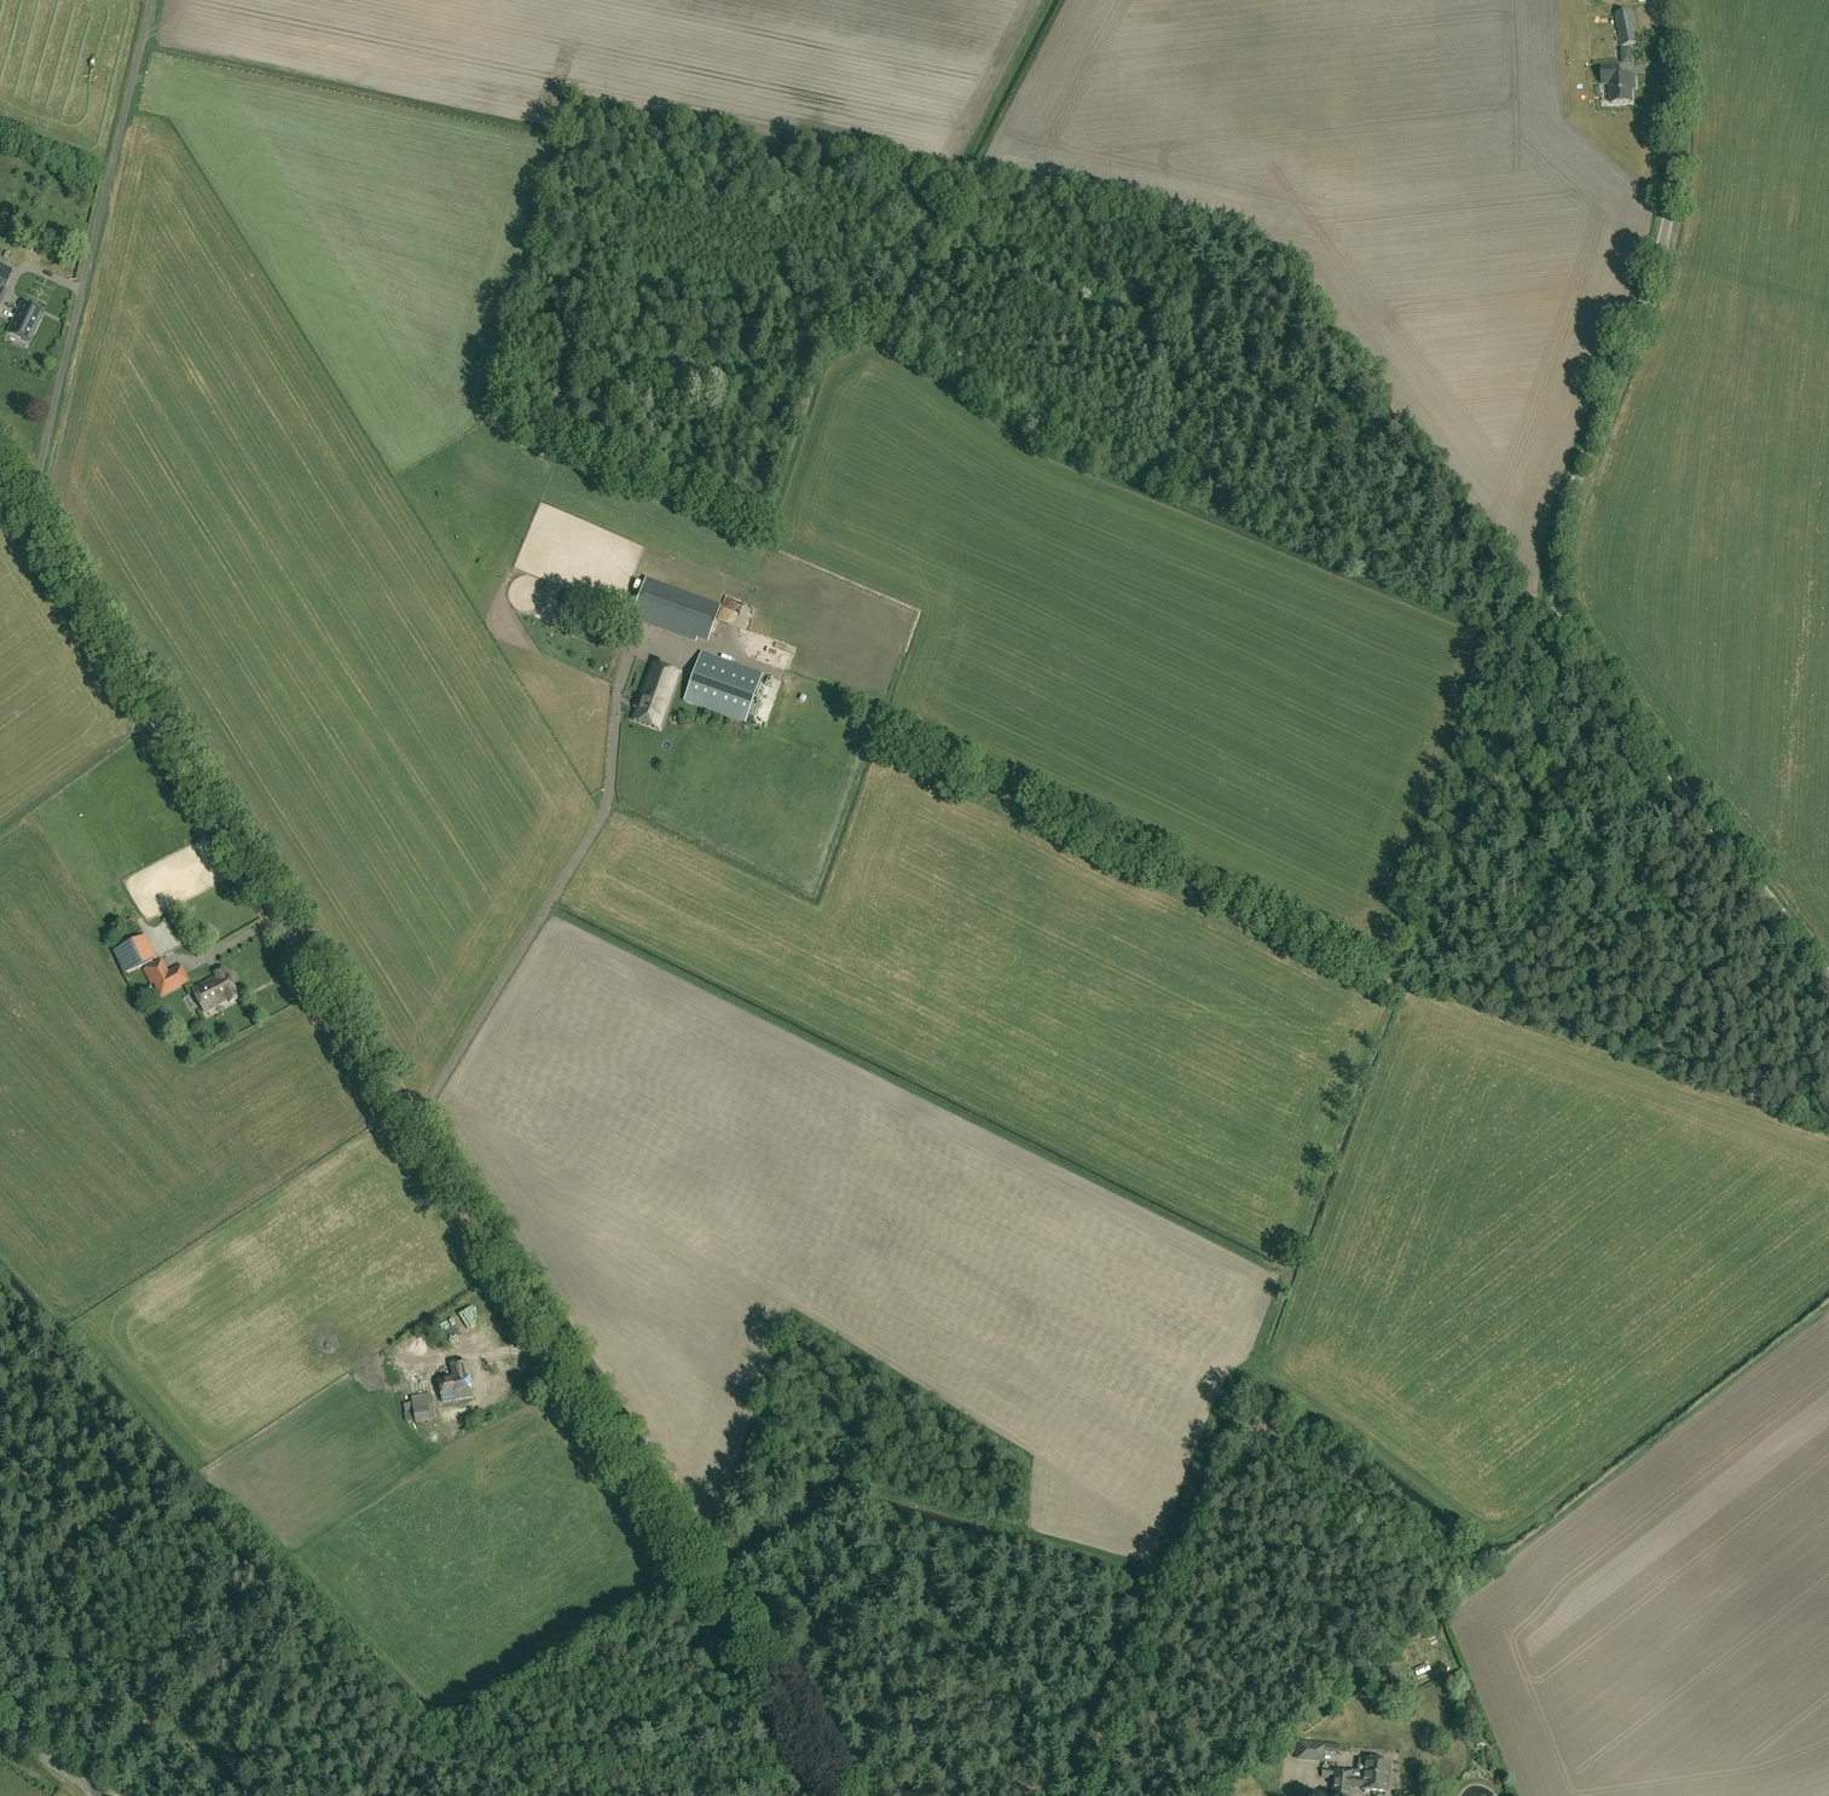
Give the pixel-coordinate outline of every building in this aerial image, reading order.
[(1633,11),(1616,14),(1623,47),(1639,44),(1633,11)] [(1611,104),(1632,102),(1631,87),(1633,87),(1632,74),(1619,75),(1619,65),(1601,67),(1602,85),(1609,84),(1611,104)] [(13,270),(0,264),(0,300),(13,270)] [(42,313),(23,305),(14,325),(14,326),(11,333),(29,341),(32,334),(33,334),(42,313)] [(632,617),(695,640),(696,636),(705,640),(717,606),(646,580),(632,617)] [(715,641),(726,644),(729,630),(718,628),(715,641)] [(761,675),(701,653),(684,701),(744,722),(761,675)] [(660,730),(680,673),(651,663),(630,719),(660,730)] [(762,723),(768,727),(774,719),(769,715),(762,723)] [(146,936),(114,950),(125,974),(157,960),(146,936)] [(174,988),(168,975),(161,962),(146,969),(152,982),(155,981),(162,995),(174,988)] [(188,981),(181,968),(168,975),(174,988),(188,981)] [(227,974),(224,968),(214,973),(215,976),(191,988),(204,1013),(228,1000),(230,1003),(240,998),(227,974)] [(434,1336),(439,1351),(457,1344),(454,1334),(445,1337),(443,1333),(434,1336)] [(465,1356),(471,1347),(460,1340),(454,1349),(465,1356)] [(438,1377),(441,1402),(471,1398),(467,1362),(452,1364),(453,1375),(438,1377)] [(435,1419),(432,1394),(411,1397),(412,1404),(405,1405),(407,1412),(414,1411),(416,1425),(430,1423),(430,1420),(435,1419)] [(450,1426),(466,1425),(466,1409),(450,1410),(450,1426)] [(1324,1743),(1297,1740),(1295,1759),(1297,1759),(1297,1761),(1323,1763),(1325,1746),(1324,1746),(1324,1743)] [(1333,1795),(1350,1795),(1351,1786),(1363,1788),(1363,1790),(1387,1792),(1391,1762),(1366,1759),(1364,1759),(1364,1760),(1358,1760),(1357,1771),(1353,1771),(1336,1769),(1333,1795)]
